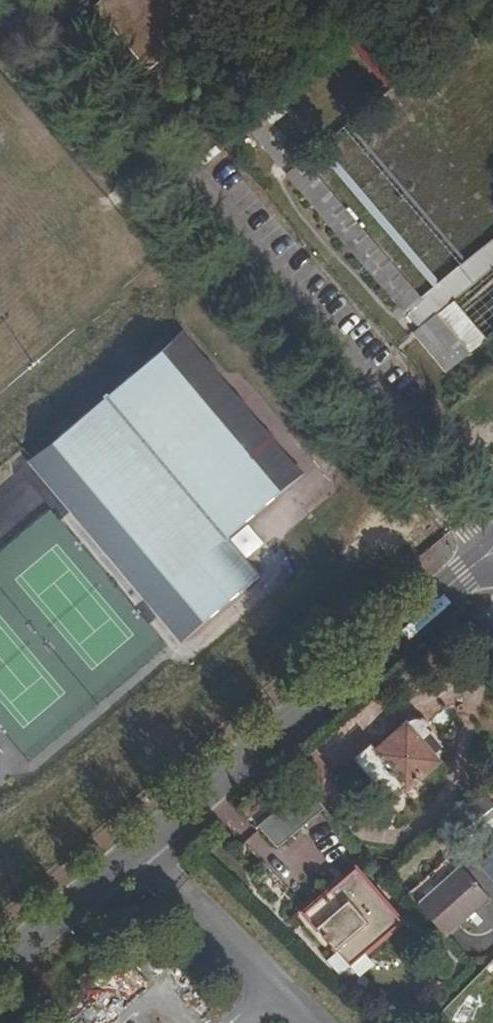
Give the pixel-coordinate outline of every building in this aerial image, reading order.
[(189,0),(112,0),(107,5),(149,53),(198,11),(189,0)] [(308,159),(288,175),(406,312),(424,297),(308,159)] [(424,297),(427,300),(410,314),(422,328),(438,314),(439,315),(492,269),(492,238),(424,297)] [(422,328),(418,331),(448,368),(468,351),(439,315),(438,314),(422,328)] [(189,641),(263,577),(249,559),(233,541),(251,525),(304,478),(186,334),(36,462),(189,641)] [(474,422),(492,445),(492,405),(474,422)] [(251,525),(233,541),(249,559),(267,544),(251,525)] [(434,543),(408,568),(421,581),(447,556),(434,543)] [(430,753),(439,744),(422,725),(412,734),(405,725),(375,751),(370,745),(355,757),(393,800),(437,762),(430,753)] [(274,850),(321,812),(301,788),(254,827),(274,850)] [(468,862),(492,890),(492,838),(468,862)] [(418,906),(445,935),(449,932),(487,897),(461,868),(418,906)] [(345,975),(399,924),(353,873),(328,895),(322,889),(312,898),(314,901),(294,919),(345,975)]
